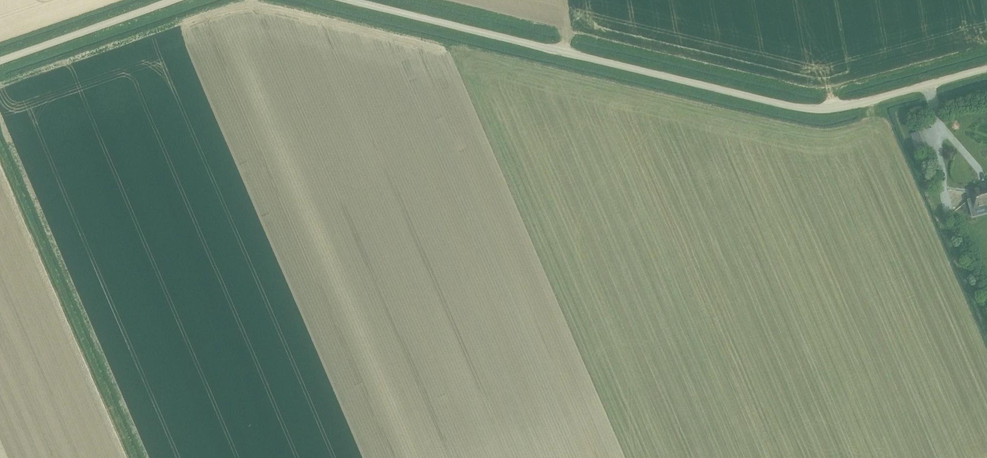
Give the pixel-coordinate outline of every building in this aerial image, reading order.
[(970,191),(974,208),(985,206),(986,208),(986,186),(970,191)]
